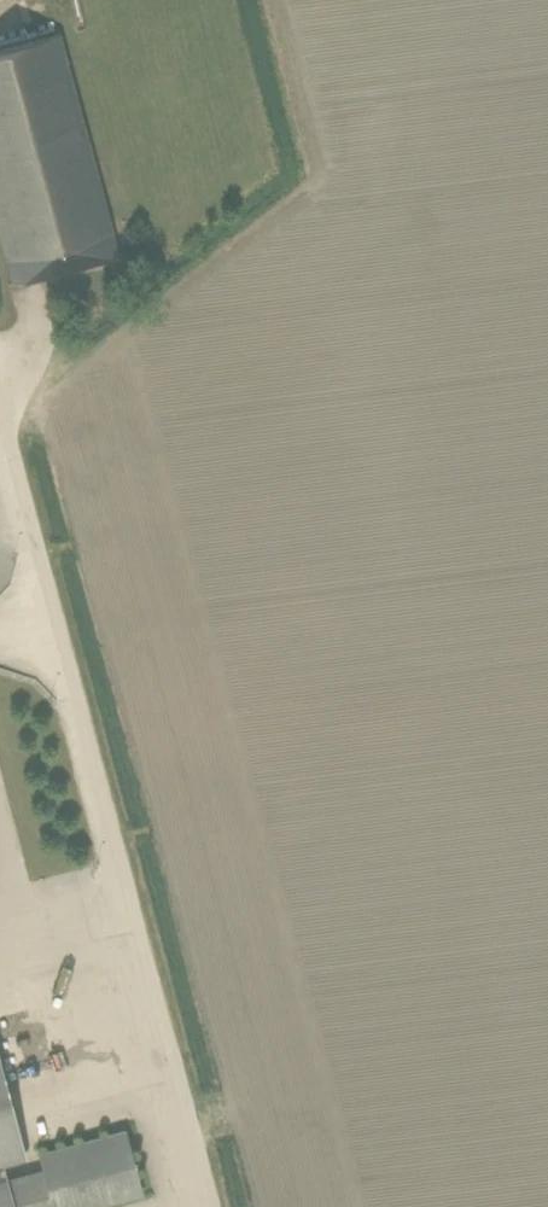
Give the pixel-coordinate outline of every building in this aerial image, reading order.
[(59,30),(0,46),(0,234),(13,281),(118,253),(59,30)] [(143,1192),(127,1129),(42,1152),(46,1168),(8,1178),(3,1162),(27,1155),(0,1056),(0,1206),(86,1206),(143,1192)]
